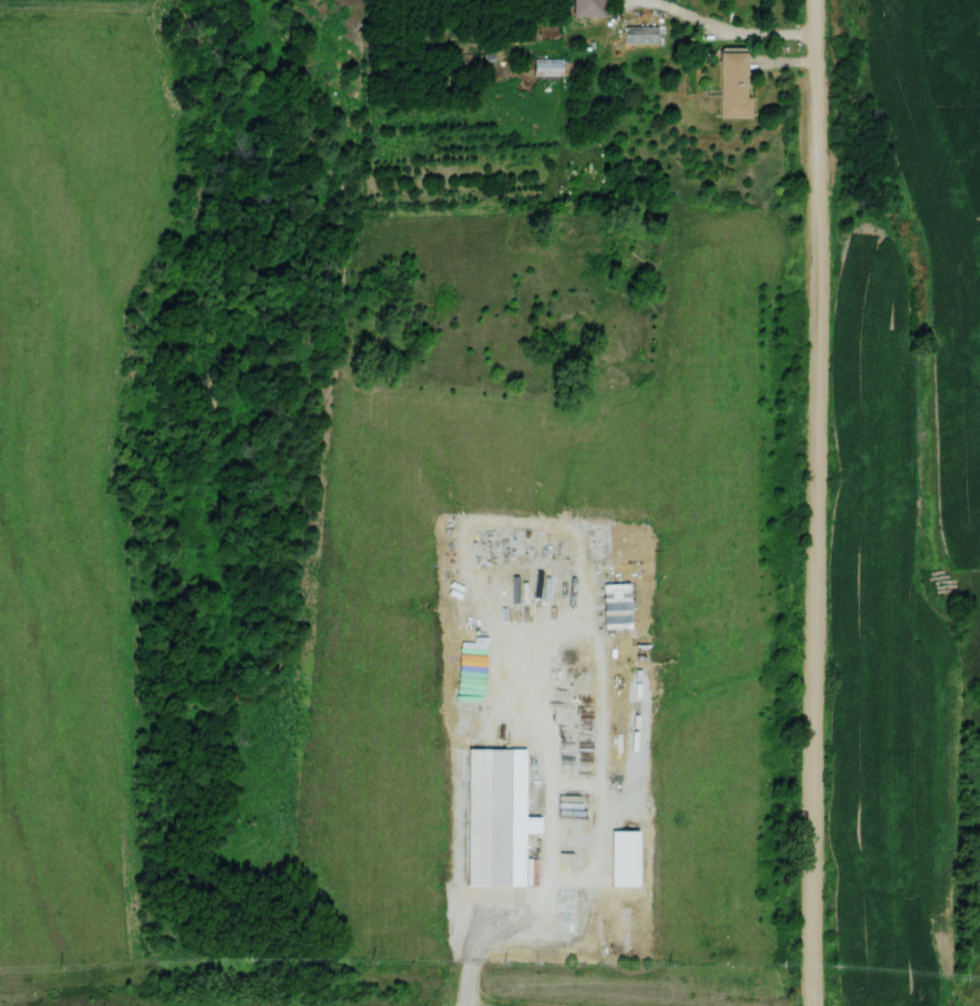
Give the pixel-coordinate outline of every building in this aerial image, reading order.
[(570,17),(601,17),(601,0),(570,0),(570,17)] [(656,43),(656,27),(624,27),(624,43),(656,43)] [(750,119),(750,97),(745,97),(745,53),(719,53),(719,119),(750,119)] [(562,60),(532,60),(532,82),(562,82),(562,60)] [(601,630),(630,630),(630,585),(601,585),(601,630)] [(465,887),(524,888),(524,835),(541,835),(541,819),(524,818),(525,750),(466,750),(465,887)] [(608,884),(608,832),(641,832),(641,884),(608,884)]
